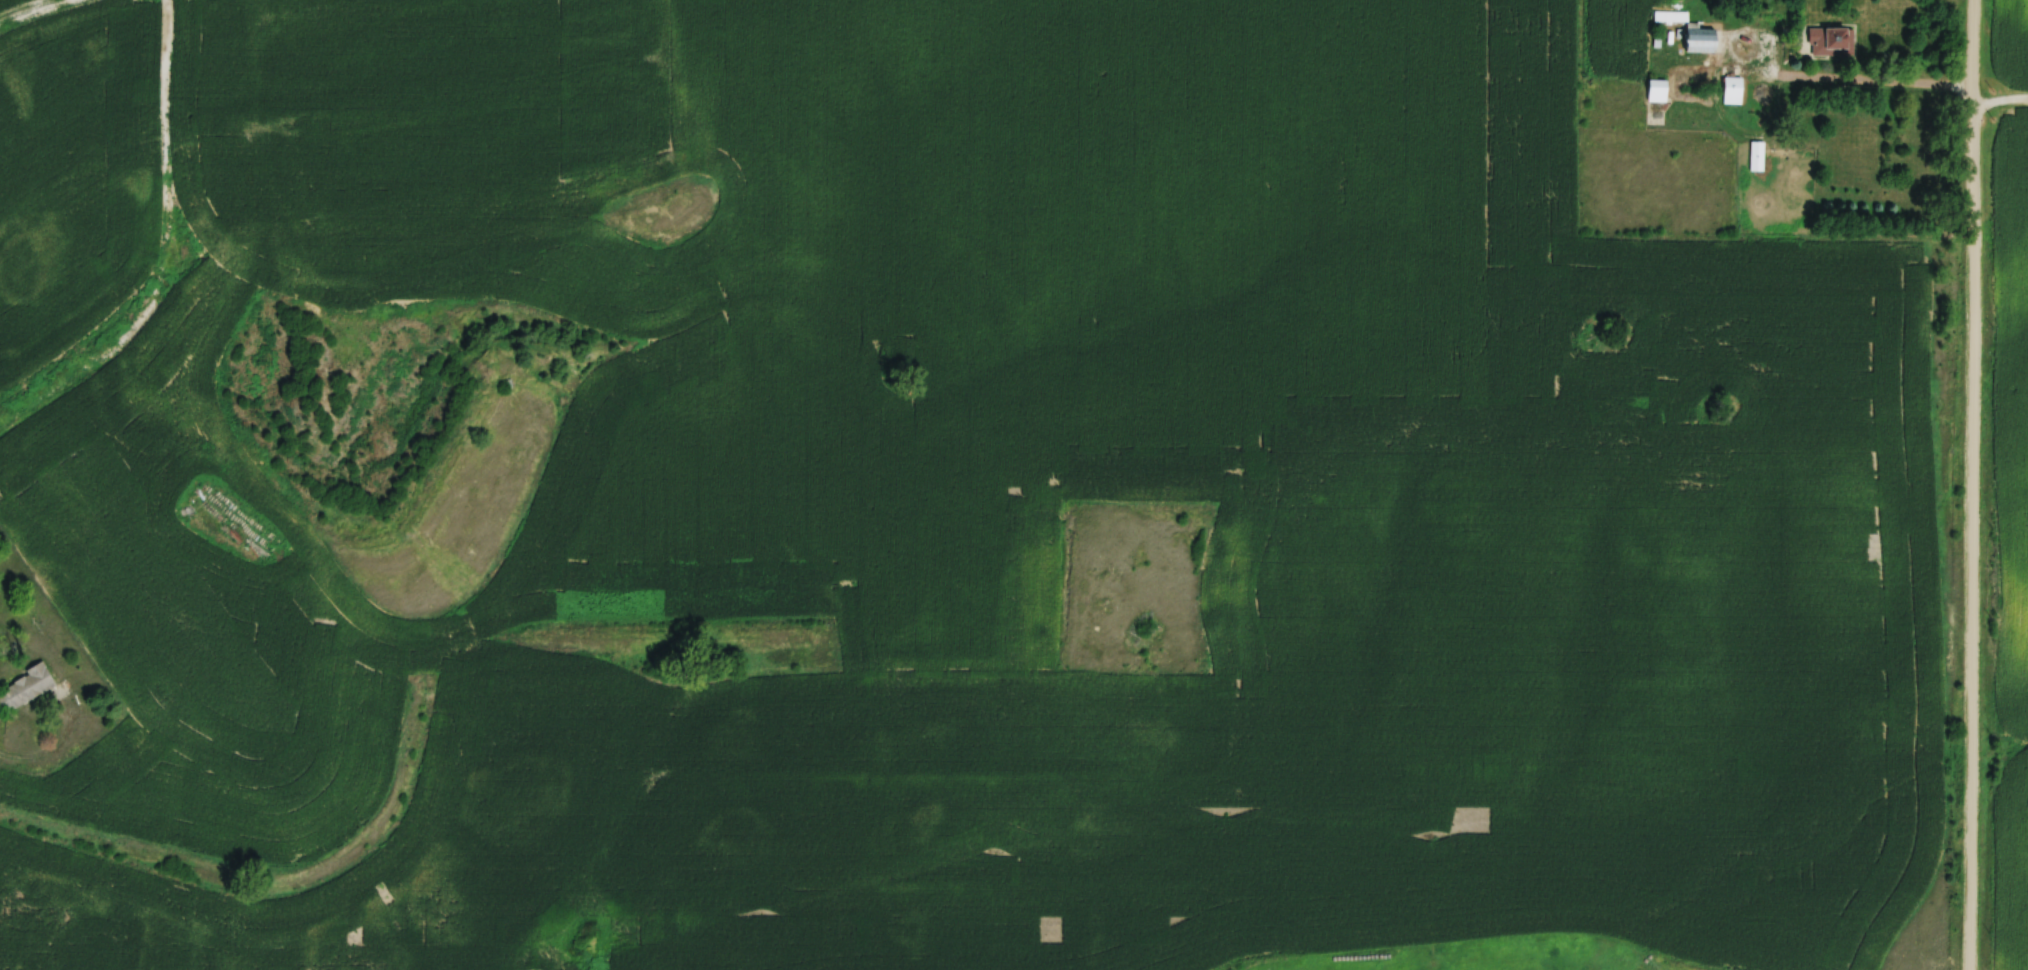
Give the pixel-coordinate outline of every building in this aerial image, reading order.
[(1668,12),(1657,13),(1658,21),(1669,20),(1668,12)] [(1716,28),(1687,28),(1687,52),(1716,52),(1716,28)] [(1854,57),(1854,28),(1811,28),(1811,57),(1854,57)] [(1725,105),(1743,105),(1743,78),(1725,78),(1725,105)] [(1668,102),(1668,80),(1649,80),(1649,102),(1668,102)] [(1765,142),(1752,142),(1752,172),(1765,172),(1765,142)] [(57,684),(44,663),(0,691),(0,702),(8,715),(57,684)]
